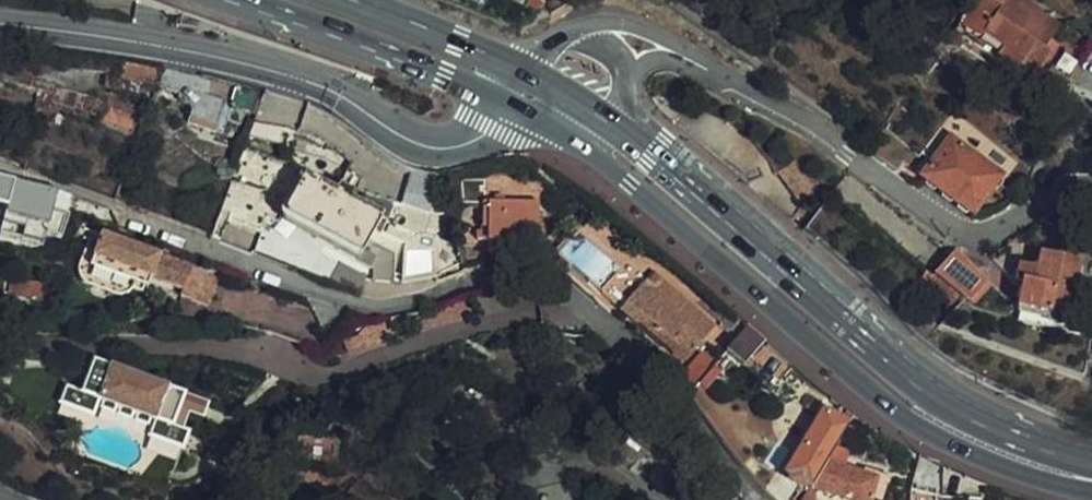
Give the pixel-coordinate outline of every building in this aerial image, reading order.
[(1049,57),(1041,52),(1047,43),(1059,26),(1022,0),(973,0),(970,4),(994,20),(983,35),(1001,47),(995,55),(1016,70),(1019,65),(1036,77),(1049,57)] [(993,57),(995,55),(1001,47),(983,35),(994,20),(970,4),(953,29),(993,57)] [(1041,52),(1049,57),(1054,49),(1047,43),(1041,52)] [(143,84),(156,89),(163,73),(126,66),(120,80),(141,88),(143,84)] [(156,89),(156,91),(175,99),(174,101),(175,107),(179,111),(181,112),(187,112),(191,118),(189,123),(215,132),(224,106),(203,99),(211,81),(163,71),(163,73),(156,89)] [(1068,81),(1051,72),(1042,86),(1058,98),(1068,81)] [(919,75),(916,73),(907,85),(910,87),(919,75)] [(61,89),(58,96),(65,98),(63,104),(104,116),(109,101),(61,89)] [(65,98),(58,96),(43,92),(34,116),(55,124),(63,104),(65,98)] [(285,131),(295,103),(283,99),(265,94),(253,127),(285,131)] [(110,97),(109,101),(104,116),(102,123),(130,134),(141,106),(110,97)] [(246,112),(232,106),(228,116),(242,121),(246,112)] [(953,137),(924,177),(973,213),(1003,175),(953,137)] [(408,180),(369,166),(362,191),(392,202),(389,217),(395,220),(393,225),(425,234),(427,229),(441,229),(437,183),(411,176),(408,180)] [(61,194),(0,177),(0,207),(8,209),(4,223),(24,229),(20,242),(44,248),(47,237),(60,240),(66,220),(58,217),(59,212),(56,211),(60,196),(61,194)] [(314,229),(310,239),(368,270),(368,283),(390,283),(392,257),(369,243),(383,218),(303,177),(285,213),(314,229)] [(275,195),(242,182),(227,222),(260,235),(275,195)] [(69,199),(60,196),(56,211),(59,212),(66,213),(69,199)] [(487,229),(538,231),(537,206),(484,205),(483,229),(487,229)] [(280,223),(310,239),(314,229),(285,213),(280,223)] [(488,244),(537,246),(538,231),(487,229),(488,244)] [(181,296),(191,269),(102,235),(99,244),(89,272),(134,290),(138,292),(142,281),(149,284),(181,296)] [(89,272),(99,244),(89,240),(79,269),(89,272)] [(1043,321),(1083,327),(1088,300),(1074,296),(1081,247),(1064,244),(1060,258),(1039,254),(1036,269),(1018,266),(1014,282),(1022,283),(1017,308),(1045,314),(1043,321)] [(404,248),(408,281),(442,275),(439,246),(404,248)] [(989,288),(952,253),(933,274),(970,308),(989,288)] [(577,273),(606,299),(623,281),(593,254),(577,273)] [(134,290),(89,272),(79,269),(78,275),(80,284),(86,292),(95,296),(107,299),(120,297),(134,290)] [(217,280),(191,269),(181,296),(207,306),(217,280)] [(0,278),(0,291),(22,293),(23,280),(0,278)] [(145,294),(149,284),(142,281),(138,292),(145,294)] [(615,303),(625,312),(643,293),(633,284),(615,303)] [(625,312),(684,364),(694,353),(702,345),(643,293),(625,312)] [(267,331),(310,342),(317,316),(273,304),(267,331)] [(395,319),(380,322),(366,336),(356,346),(361,357),(400,344),(410,315),(395,319)] [(764,346),(747,332),(727,356),(745,371),(764,346)] [(794,371),(764,346),(745,371),(775,395),(794,371)] [(684,364),(673,378),(692,399),(714,372),(694,353),(684,364)] [(179,407),(184,395),(95,359),(81,394),(102,402),(96,418),(150,440),(156,424),(182,434),(190,412),(179,407)] [(102,402),(81,394),(67,388),(61,404),(96,418),(102,402)] [(210,405),(184,395),(179,407),(190,412),(204,418),(210,405)] [(786,473),(811,488),(825,463),(847,424),(824,410),(786,473)] [(189,438),(182,434),(156,424),(150,440),(183,453),(189,438)] [(820,490),(849,499),(868,499),(870,495),(876,479),(871,477),(825,463),(811,488),(805,499),(814,499),(820,490)] [(876,479),(870,495),(882,498),(888,475),(873,470),(871,477),(876,479)] [(351,499),(373,499),(361,489),(351,499)]
